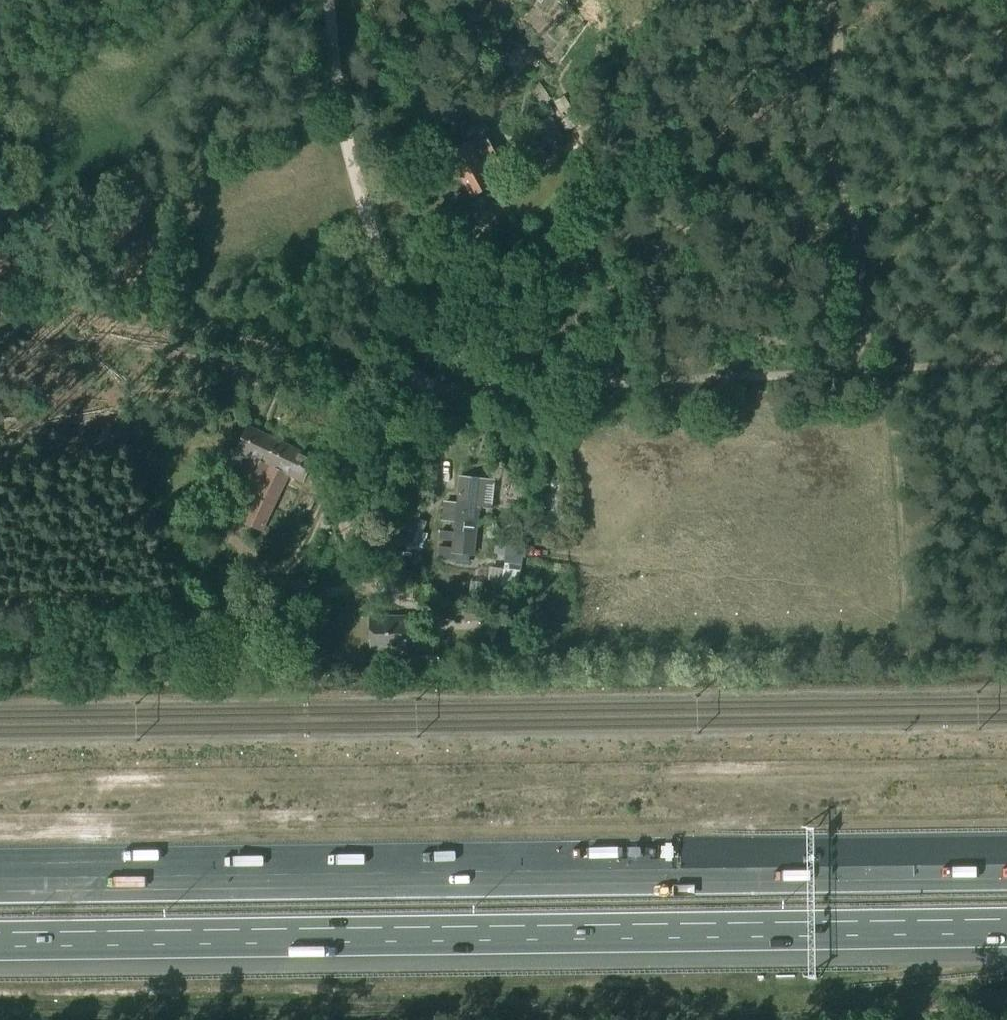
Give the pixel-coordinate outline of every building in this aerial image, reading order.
[(515,46),(509,40),(501,47),(508,54),(515,46)] [(551,100),(539,83),(528,93),(532,99),(537,97),(548,118),(534,126),(545,148),(563,139),(551,117),(555,115),(548,102),(551,100)] [(510,166),(494,137),(483,143),(483,142),(472,148),(470,145),(451,155),(472,196),(492,185),(488,178),(499,173),(499,172),(510,166)] [(244,522),(281,443),(248,427),(238,450),(232,462),(247,468),(226,513),(244,522)] [(303,481),(313,461),(314,459),(281,443),(244,522),(262,531),(289,474),(303,481)] [(492,509),(495,481),(461,478),(458,505),(446,504),(445,520),(453,520),(452,528),(456,529),(453,553),(473,555),(478,507),(492,509)] [(408,508),(398,539),(419,546),(427,521),(418,518),(420,512),(408,508)] [(518,590),(523,557),(506,554),(501,587),(518,590)] [(407,655),(407,649),(407,618),(370,619),(370,650),(384,650),(384,667),(394,667),(393,650),(400,649),(400,655),(407,655)]
